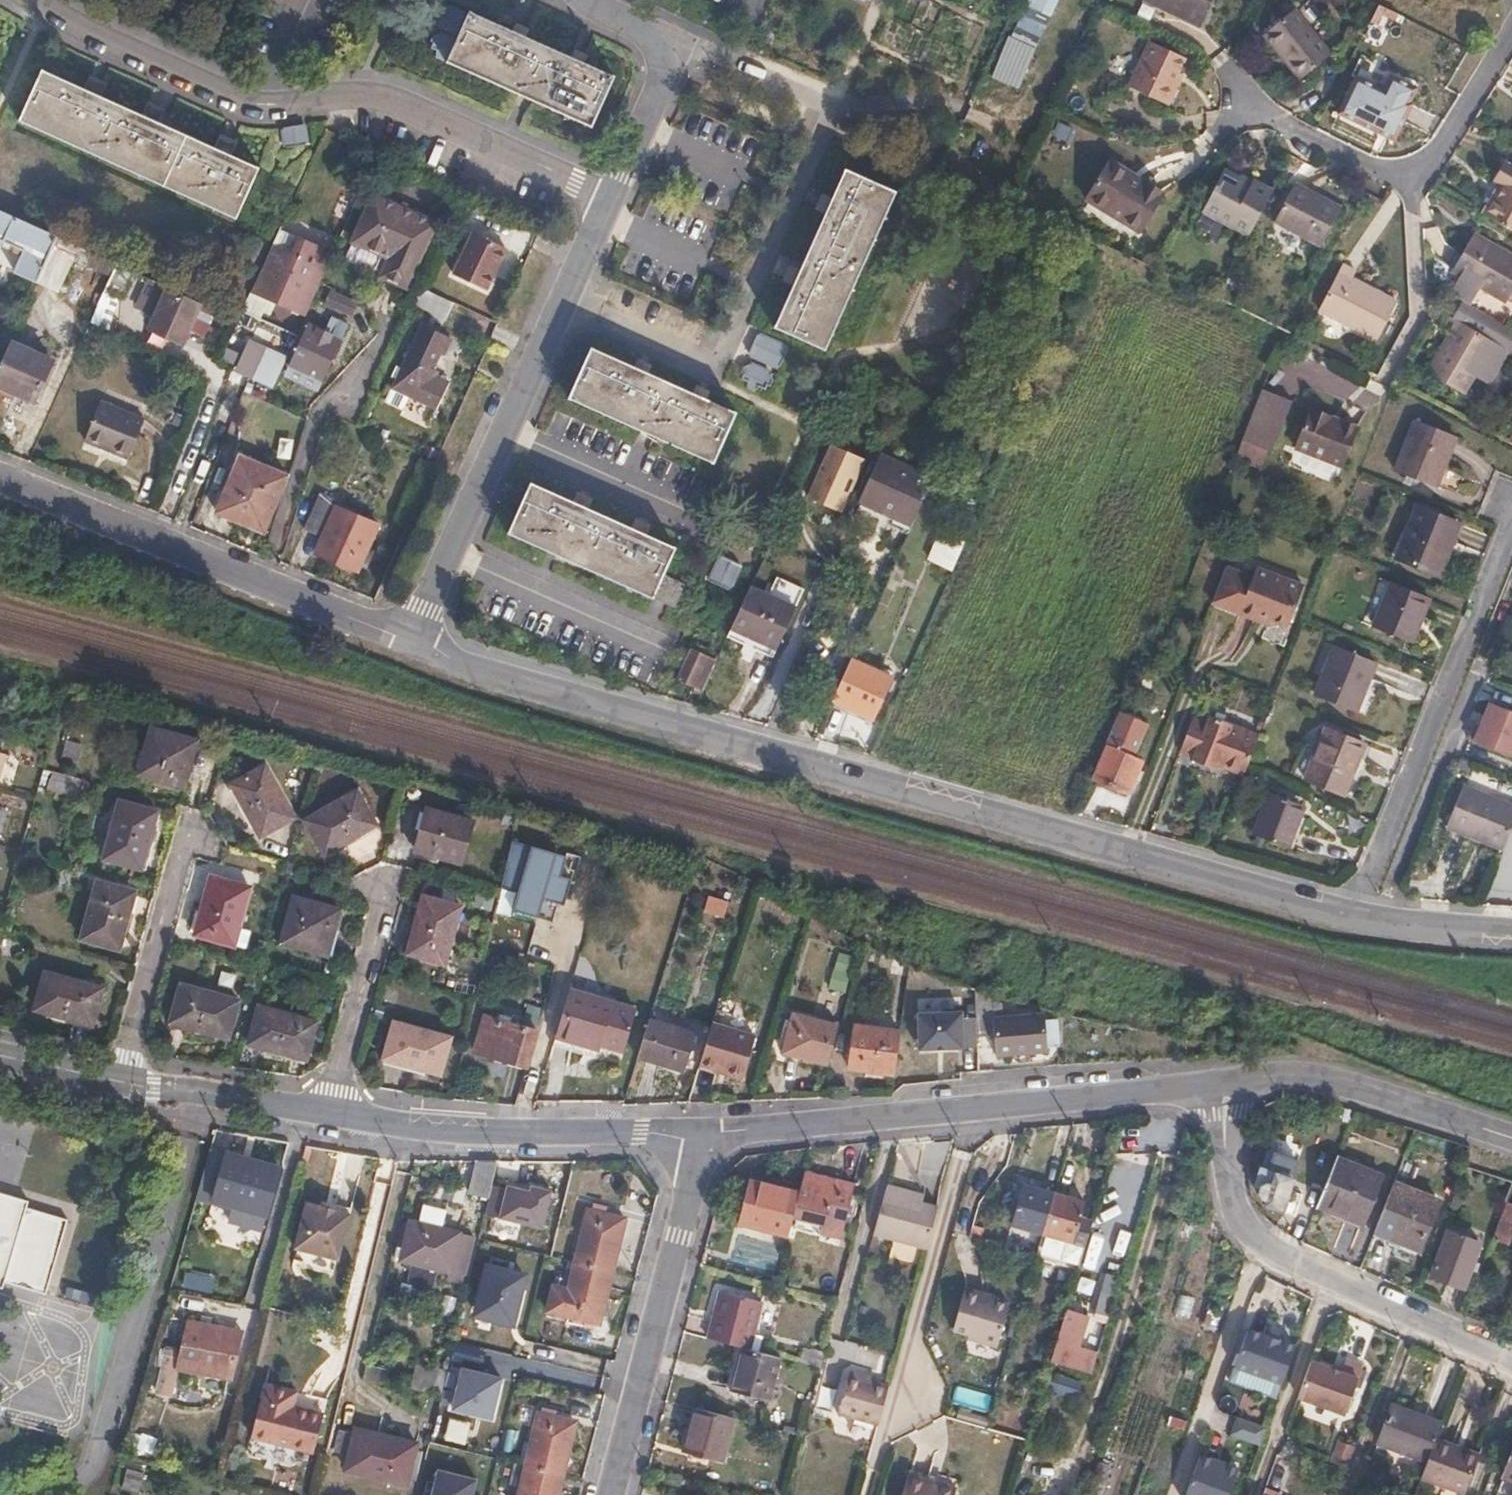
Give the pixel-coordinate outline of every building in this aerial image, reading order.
[(1023,5),(1025,6),(1010,39),(1034,49),(1045,25),(1047,25),(1050,17),(1045,15),(1052,0),(1026,0),(1023,5)] [(1198,27),(1211,0),(1141,0),(1198,27)] [(1327,55),(1293,7),(1264,28),(1286,58),(1283,60),(1296,78),(1327,55)] [(611,76),(468,13),(446,60),(589,123),(591,118),(613,127),(620,113),(598,103),(602,95),(620,103),(625,101),(627,96),(624,95),(626,90),(620,87),(621,84),(609,79),(611,76)] [(1163,80),(1174,55),(1140,40),(1120,84),(1158,103),(1168,82),(1163,80)] [(233,216),(253,167),(38,73),(18,122),(233,216)] [(1406,100),(1413,85),(1389,73),(1381,88),(1353,74),(1335,110),(1391,138),(1409,103),(1406,100)] [(304,123),(278,126),(280,143),(306,140),(304,123)] [(1137,229),(1162,189),(1110,156),(1086,196),(1137,229)] [(1484,215),(1511,231),(1511,166),(1508,163),(1496,183),(1501,185),(1484,215)] [(822,349),(892,190),(842,168),(834,186),(814,231),(794,276),(771,326),(822,349)] [(1226,230),(1245,239),(1269,195),(1250,185),(1247,189),(1220,174),(1200,210),(1228,226),(1226,230)] [(1318,251),(1336,214),(1290,190),(1273,229),(1318,251)] [(406,287),(434,223),(374,196),(353,241),(388,257),(381,276),(406,287)] [(488,235),(495,219),(471,207),(463,224),(488,235)] [(36,282),(56,237),(0,212),(0,267),(36,282)] [(305,315),(332,255),(297,240),(277,231),(270,247),(249,292),(305,315)] [(1511,289),(1511,253),(1471,231),(1450,270),(1506,300),(1511,289)] [(485,288),(503,247),(470,232),(452,274),(485,288)] [(56,237),(36,282),(72,298),(84,270),(98,275),(105,259),(56,237)] [(115,268),(103,296),(119,303),(132,276),(115,268)] [(1374,345),(1393,307),(1349,284),(1352,277),(1339,270),(1317,316),(1374,345)] [(148,331),(180,344),(198,306),(149,284),(144,294),(147,295),(144,303),(158,309),(148,331)] [(349,315),(355,300),(329,288),(323,303),(349,315)] [(447,300),(421,288),(414,304),(440,316),(447,300)] [(1463,299),(1453,319),(1449,316),(1442,330),(1452,335),(1431,374),(1466,394),(1477,377),(1492,384),(1509,350),(1511,351),(1511,325),(1463,299)] [(317,387),(338,338),(308,325),(289,367),(303,373),(301,380),(317,387)] [(434,408),(442,387),(430,380),(432,376),(425,372),(436,350),(443,352),(448,339),(419,327),(391,388),(410,397),(434,408)] [(745,357),(776,369),(786,345),(755,332),(745,357)] [(11,337),(0,359),(0,381),(33,398),(53,357),(11,337)] [(711,462),(732,413),(692,394),(623,363),(590,348),(569,398),(711,462)] [(265,352),(252,382),(272,391),(285,361),(265,352)] [(746,357),(738,376),(765,388),(774,370),(746,357)] [(410,397),(391,388),(385,403),(404,411),(410,397)] [(1266,456),(1286,405),(1258,395),(1238,446),(1266,456)] [(126,454),(141,416),(97,397),(81,436),(126,454)] [(1289,406),(1286,405),(1266,456),(1269,457),(1289,406)] [(1339,471),(1353,430),(1305,413),(1290,454),(1339,471)] [(1430,488),(1450,438),(1412,423),(1392,473),(1430,488)] [(825,442),(801,496),(841,514),(865,459),(825,442)] [(910,524),(931,478),(881,455),(856,508),(888,524),(891,517),(910,524)] [(262,530),(283,475),(239,457),(218,513),(262,530)] [(673,548),(530,482),(507,533),(649,598),(650,597),(670,605),(680,584),(659,574),(673,548)] [(365,548),(376,524),(335,506),(336,500),(320,493),(303,529),(321,537),(315,553),(356,570),(360,561),(367,565),(372,552),(365,548)] [(1452,543),(1457,527),(1414,510),(1394,560),(1432,575),(1446,541),(1452,543)] [(938,529),(923,558),(949,571),(964,541),(938,529)] [(732,589),(740,563),(714,555),(705,581),(732,589)] [(1285,628),(1301,588),(1253,570),(1249,581),(1223,570),(1209,604),(1254,621),(1256,616),(1285,628)] [(750,585),(730,628),(775,648),(794,605),(750,585)] [(1410,645),(1427,601),(1390,586),(1372,630),(1410,645)] [(691,686),(705,655),(690,649),(676,679),(691,686)] [(1353,715),(1373,666),(1336,649),(1315,700),(1353,715)] [(849,658),(830,699),(870,717),(888,676),(849,658)] [(1137,672),(1133,680),(1150,689),(1154,680),(1137,672)] [(1486,708),(1476,732),(1471,730),(1465,745),(1509,763),(1511,755),(1511,719),(1486,708)] [(1126,793),(1140,764),(1134,762),(1139,749),(1148,730),(1122,718),(1107,748),(1094,777),(1126,793)] [(1192,720),(1179,755),(1193,760),(1191,764),(1196,767),(1214,720),(1207,718),(1205,724),(1192,720)] [(776,728),(778,722),(771,720),(769,725),(776,728)] [(1240,779),(1243,772),(1256,737),(1214,720),(1196,767),(1214,774),(1217,770),(1240,779)] [(196,740),(150,728),(138,773),(184,786),(196,740)] [(1341,797),(1362,748),(1323,731),(1303,782),(1341,797)] [(64,739),(59,757),(75,762),(80,743),(64,739)] [(263,764),(236,781),(247,803),(242,806),(259,833),(292,814),(263,764)] [(356,790),(306,820),(324,853),(352,837),(349,832),(373,819),(356,790)] [(1497,857),(1511,821),(1511,813),(1460,792),(1443,835),(1497,857)] [(157,812),(120,801),(104,858),(137,867),(144,841),(148,842),(157,812)] [(1323,829),(1317,827),(1310,823),(1312,813),(1287,802),(1270,843),(1311,859),(1323,829)] [(472,822),(426,809),(415,850),(461,863),(472,822)] [(1310,823),(1317,827),(1320,817),(1312,813),(1310,823)] [(565,856),(511,840),(500,886),(517,892),(511,910),(537,918),(542,899),(563,905),(570,879),(560,876),(565,856)] [(249,886),(211,876),(196,933),(245,947),(250,930),(238,927),(249,886)] [(129,891),(97,882),(82,938),(118,949),(128,917),(122,915),(129,891)] [(705,894),(700,911),(722,918),(727,901),(705,894)] [(340,908),(294,895),(282,942),(322,953),(329,927),(334,928),(340,908)] [(461,906),(423,895),(414,927),(420,929),(412,954),(445,963),(461,906)] [(834,953),(827,990),(843,994),(850,956),(834,953)] [(102,988),(45,972),(35,1010),(66,1018),(68,1013),(93,1020),(102,988)] [(455,972),(452,991),(472,994),(475,975),(455,972)] [(534,1024),(545,987),(531,983),(520,1020),(534,1024)] [(569,991),(584,996),(585,989),(571,984),(569,991)] [(237,1000),(182,985),(173,1016),(199,1023),(197,1028),(227,1036),(237,1000)] [(609,1047),(621,1007),(584,996),(569,991),(556,1037),(598,1050),(600,1044),(609,1047)] [(994,1002),(993,996),(977,991),(979,1035),(996,1033),(997,1054),(1045,1051),(1045,1046),(1044,1029),(1043,1016),(1003,1019),(994,1020),(994,1002)] [(1002,1004),(994,1002),(994,1020),(1003,1019),(1002,1004)] [(317,1022),(260,1007),(250,1043),(279,1051),(282,1046),(308,1054),(317,1022)] [(632,1011),(621,1007),(609,1047),(616,1049),(617,1043),(623,1045),(632,1011)] [(961,1011),(917,1012),(918,1048),(977,1047),(976,1017),(961,1017),(961,1011)] [(828,1065),(838,1026),(792,1015),(783,1053),(828,1065)] [(535,1031),(485,1016),(474,1052),(525,1067),(535,1031)] [(694,1033),(649,1019),(637,1058),(681,1072),(694,1033)] [(450,1038),(395,1022),(386,1054),(410,1060),(409,1065),(440,1074),(450,1038)] [(759,1035),(713,1022),(700,1064),(748,1077),(759,1035)] [(894,1075),(900,1032),(854,1026),(848,1068),(894,1075)] [(1044,1029),(1045,1046),(1059,1045),(1058,1028),(1044,1029)] [(556,1037),(552,1048),(595,1061),(598,1050),(556,1037)] [(1320,1118),(1324,1106),(1315,1103),(1311,1115),(1320,1118)] [(272,1166),(210,1149),(196,1197),(212,1202),(213,1199),(259,1212),(272,1166)] [(1270,1151),(1264,1168),(1262,1166),(1256,1184),(1262,1186),(1261,1189),(1263,1196),(1267,1199),(1267,1205),(1283,1209),(1287,1198),(1293,1201),(1297,1190),(1290,1187),(1294,1177),(1292,1176),(1296,1160),(1270,1151)] [(1381,1174),(1338,1156),(1319,1205),(1361,1222),(1381,1174)] [(489,1198),(497,1160),(481,1160),(473,1194),(489,1198)] [(1511,1188),(1511,1183),(1485,1172),(1481,1183),(1510,1193),(1511,1188)] [(854,1186),(805,1173),(800,1191),(790,1227),(820,1235),(820,1230),(840,1236),(854,1186)] [(790,1227),(800,1191),(750,1179),(740,1222),(788,1235),(790,1227)] [(1439,1200),(1395,1182),(1376,1231),(1419,1248),(1439,1200)] [(524,1190),(502,1185),(494,1216),(541,1228),(550,1190),(526,1184),(524,1190)] [(1044,1232),(1054,1195),(1022,1185),(1019,1201),(1004,1197),(998,1217),(1013,1222),(1014,1223),(1044,1232)] [(925,1252),(937,1208),(916,1203),(918,1194),(888,1187),(874,1238),(925,1252)] [(1084,1244),(1093,1216),(1082,1213),(1085,1201),(1055,1192),(1054,1195),(1044,1232),(1084,1244)] [(7,1294),(10,1286),(49,1298),(71,1223),(31,1212),(33,1204),(0,1194),(0,1291),(7,1294)] [(452,1205),(427,1198),(421,1223),(411,1221),(401,1260),(463,1275),(474,1236),(446,1229),(452,1205)] [(1494,1238),(1510,1244),(1511,1239),(1511,1203),(1507,1201),(1494,1238)] [(349,1214),(305,1204),(295,1250),(339,1259),(349,1214)] [(575,1262),(612,1271),(625,1218),(588,1209),(575,1262)] [(1480,1243),(1449,1229),(1433,1274),(1464,1286),(1480,1243)] [(516,1328),(529,1272),(485,1262),(472,1318),(516,1328)] [(600,1323),(612,1271),(575,1262),(569,1288),(563,1314),(600,1323)] [(184,1268),(178,1285),(208,1294),(213,1278),(184,1268)] [(563,1314),(569,1288),(554,1284),(548,1310),(563,1314)] [(1006,1300),(985,1294),(986,1291),(966,1285),(954,1327),(969,1331),(968,1336),(996,1343),(1006,1300)] [(723,1290),(710,1339),(728,1344),(752,1350),(765,1302),(723,1290)] [(1087,1372),(1092,1355),(1074,1350),(1084,1316),(1065,1310),(1050,1360),(1087,1372)] [(241,1332),(188,1322),(183,1349),(179,1369),(232,1379),(241,1332)] [(1282,1384),(1295,1346),(1249,1329),(1235,1367),(1282,1384)] [(755,1397),(766,1354),(752,1350),(728,1344),(717,1387),(738,1393),(737,1397),(746,1400),(747,1396),(755,1397)] [(179,1369),(183,1349),(164,1345),(155,1392),(173,1395),(179,1369)] [(1087,1372),(1091,1374),(1096,1357),(1092,1355),(1087,1372)] [(1346,1361),(1342,1374),(1311,1363),(1299,1398),(1346,1416),(1363,1367),(1346,1361)] [(429,1389),(434,1368),(412,1363),(408,1385),(429,1389)] [(1282,1384),(1235,1367),(1230,1382),(1276,1399),(1282,1384)] [(877,1425),(888,1386),(862,1378),(863,1373),(850,1369),(837,1414),(877,1425)] [(479,1380),(450,1372),(442,1400),(472,1408),(479,1380)] [(829,1411),(838,1382),(824,1377),(815,1407),(829,1411)] [(327,1400),(265,1385),(250,1439),(315,1455),(327,1400)] [(982,1410),(986,1394),(955,1386),(951,1401),(982,1410)] [(1425,1471),(1437,1439),(1442,1425),(1392,1405),(1375,1451),(1425,1471)] [(733,1417),(695,1407),(685,1449),(722,1459),(733,1417)] [(526,1465),(563,1475),(576,1422),(539,1412),(526,1465)] [(1266,1427),(1238,1417),(1233,1432),(1261,1443),(1266,1427)] [(416,1444),(383,1435),(381,1441),(354,1434),(354,1435),(340,1431),(333,1455),(347,1458),(344,1470),(405,1486),(416,1444)] [(1464,1494),(1479,1455),(1437,1439),(1425,1471),(1422,1478),(1464,1494)] [(1198,1453),(1184,1494),(1226,1494),(1236,1466),(1198,1453)] [(563,1475),(526,1465),(519,1494),(558,1494),(563,1475)] [(142,1474),(129,1469),(123,1489),(137,1493),(142,1474)] [(437,1469),(431,1494),(472,1494),(476,1479),(437,1469)] [(910,1472),(903,1494),(953,1494),(956,1485),(910,1472)]
